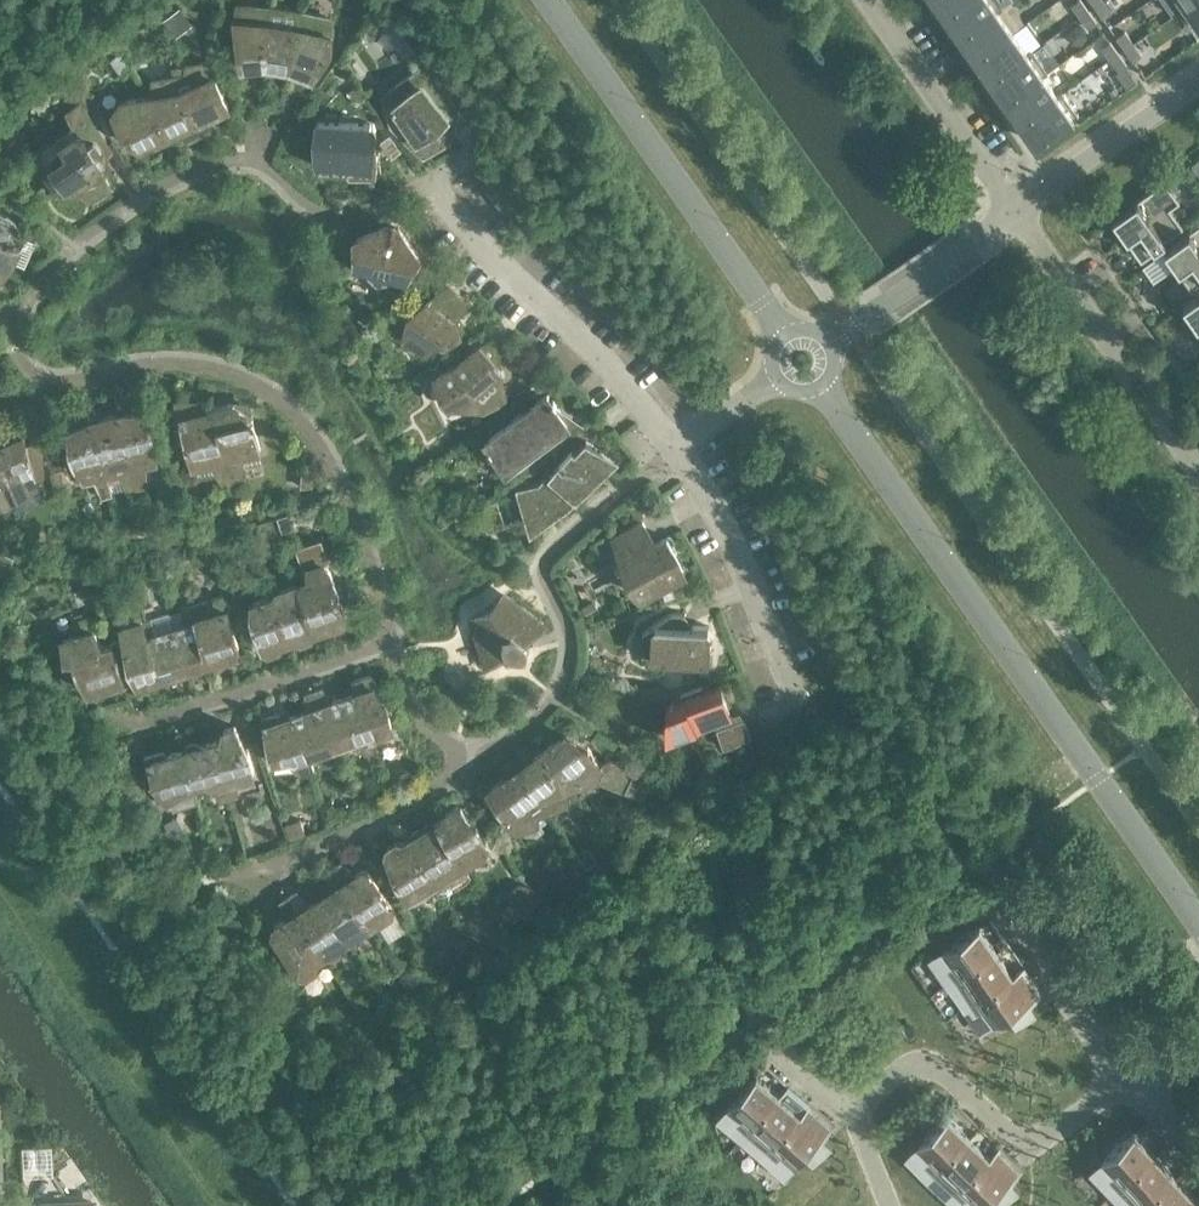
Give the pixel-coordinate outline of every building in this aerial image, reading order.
[(947,14),(967,0),(936,0),(947,14)] [(947,14),(962,36),(998,10),(998,11),(1003,8),(998,0),(967,0),(947,14)] [(1081,0),(1078,0),(1072,4),(1080,16),(1088,11),(1081,0)] [(1111,12),(1103,0),(1095,6),(1104,18),(1111,12)] [(1186,6),(1198,25),(1198,0),(1195,0),(1186,6)] [(242,67),(267,64),(270,7),(242,5),(236,21),(242,67)] [(303,12),(270,7),(267,64),(290,68),(303,12)] [(183,14),(179,9),(160,24),(172,39),(186,29),(178,18),(183,14)] [(998,10),(962,36),(977,57),(1013,32),(998,11),(998,10)] [(1097,23),(1088,11),(1080,16),(1089,28),(1097,23)] [(333,19),(303,12),(290,68),(298,71),(298,76),(301,79),(305,80),(310,81),(312,77),(313,77),(331,51),(333,19)] [(415,51),(388,12),(378,19),(405,58),(415,51)] [(1125,31),(1117,37),(1125,49),(1133,43),(1125,31)] [(1027,52),(1013,32),(977,57),(992,79),(1028,53),(1027,52)] [(1118,53),(1110,42),(1102,47),(1110,59),(1118,53)] [(1142,55),(1133,43),(1125,49),(1134,60),(1142,55)] [(1032,49),(1027,52),(1028,53),(992,79),(1007,100),(1043,75),(1044,76),(1048,72),(1032,49)] [(127,68),(118,53),(108,60),(118,74),(127,68)] [(1127,65),(1118,53),(1110,59),(1119,71),(1127,65)] [(186,74),(175,76),(179,92),(199,134),(209,129),(206,118),(229,107),(214,76),(218,72),(207,62),(188,65),(186,74)] [(427,65),(389,91),(387,105),(416,146),(430,149),(447,137),(449,123),(443,115),(456,106),(427,65)] [(1043,75),(1007,100),(1022,121),(1058,96),(1057,95),(1044,76),(1043,75)] [(179,92),(175,76),(154,80),(151,96),(169,135),(183,128),(190,138),(199,134),(179,92)] [(62,80),(55,84),(61,95),(69,90),(62,80)] [(357,88),(349,93),(357,105),(365,100),(357,88)] [(1062,92),(1057,95),(1058,96),(1022,121),(1038,144),(1061,127),(1063,131),(1074,123),(1072,120),(1079,115),(1062,92)] [(169,135),(151,96),(121,102),(114,112),(123,132),(142,148),(169,135)] [(96,153),(109,143),(82,104),(81,105),(83,107),(67,118),(76,135),(52,151),(50,159),(41,167),(56,190),(68,184),(75,185),(88,200),(109,185),(100,168),(101,160),(96,153)] [(350,176),(369,177),(370,177),(371,176),(372,176),(372,175),(373,175),(373,174),(374,174),(374,173),(374,172),(374,157),(374,156),(373,155),(373,154),(372,154),(371,153),(370,153),(370,139),(370,140),(371,124),(318,123),(318,139),(318,164),(343,165),(347,174),(347,175),(348,175),(348,176),(349,176),(350,176)] [(1166,182),(1165,180),(1114,217),(1115,218),(1121,226),(1121,227),(1128,237),(1131,236),(1135,241),(1132,243),(1135,246),(1141,254),(1141,255),(1142,257),(1183,227),(1182,225),(1182,226),(1169,209),(1180,201),(1178,199),(1178,200),(1166,182)] [(521,197),(506,210),(515,220),(530,207),(521,197)] [(3,268),(13,261),(24,236),(7,214),(0,212),(0,266),(3,268)] [(356,257),(356,267),(369,271),(378,282),(392,277),(405,281),(410,272),(413,271),(412,269),(421,256),(399,228),(398,228),(397,228),(397,229),(389,227),(390,226),(388,226),(388,225),(355,237),(356,253),(354,255),(356,257)] [(1165,248),(1167,250),(1173,258),(1180,269),(1183,267),(1187,273),(1184,274),(1186,278),(1187,278),(1193,286),(1192,287),(1194,288),(1198,284),(1198,225),(1165,248)] [(445,347),(460,336),(454,320),(466,302),(449,286),(410,314),(405,334),(426,348),(436,342),(445,347)] [(1184,304),(1185,305),(1186,305),(1192,313),(1191,314),(1198,325),(1198,324),(1198,293),(1184,304)] [(455,368),(437,377),(450,405),(473,395),(486,409),(506,399),(500,371),(492,361),(501,349),(493,340),(480,347),(455,368)] [(491,453),(493,451),(506,469),(537,445),(544,455),(564,441),(556,431),(568,422),(555,405),(557,403),(554,399),(552,401),(548,395),(485,441),(490,447),(488,449),(491,453)] [(233,482),(233,481),(215,409),(209,411),(204,403),(178,402),(177,427),(185,427),(187,437),(181,441),(194,464),(211,460),(223,481),(232,478),(233,482)] [(119,409),(119,413),(138,487),(146,485),(145,466),(156,463),(154,436),(149,437),(147,427),(151,426),(142,403),(119,409)] [(234,404),(215,409),(233,481),(234,481),(233,478),(242,476),(243,452),(260,448),(252,415),(247,412),(249,410),(240,405),(239,407),(234,404)] [(138,487),(119,413),(94,420),(94,419),(108,475),(122,472),(129,489),(138,487)] [(112,493),(108,475),(94,419),(92,416),(69,421),(71,446),(76,445),(78,454),(74,456),(85,481),(96,478),(104,495),(112,493)] [(0,446),(0,471),(11,496),(37,485),(35,478),(43,474),(40,443),(26,445),(24,435),(23,435),(23,433),(4,435),(5,444),(0,446)] [(535,526),(567,505),(584,485),(587,487),(615,456),(587,439),(577,451),(574,449),(542,485),(523,491),(535,526)] [(75,460),(65,464),(71,479),(81,475),(75,460)] [(302,469),(301,487),(314,488),(316,470),(302,469)] [(61,470),(51,473),(55,491),(65,489),(61,470)] [(11,496),(0,471),(0,501),(11,496)] [(292,514),(279,518),(284,532),(297,528),(292,514)] [(275,519),(261,524),(266,539),(281,534),(275,519)] [(655,544),(643,523),(614,539),(626,560),(622,562),(640,595),(686,571),(667,537),(655,544)] [(247,531),(235,535),(239,547),(251,543),(247,531)] [(4,572),(12,556),(0,550),(0,570),(4,572)] [(309,580),(298,584),(314,631),(343,621),(346,616),(331,572),(323,563),(309,567),(309,580)] [(314,631),(298,584),(278,590),(275,595),(290,639),(297,637),(302,639),(312,635),(314,631)] [(290,639),(275,595),(253,603),(253,616),(264,648),(269,650),(280,646),(282,642),(290,639)] [(534,633),(538,634),(540,621),(505,595),(498,606),(484,615),(471,619),(485,665),(488,664),(487,661),(497,663),(498,659),(509,651),(519,658),(527,653),(523,641),(534,633)] [(192,605),(193,606),(210,661),(213,660),(214,663),(230,661),(229,649),(239,646),(228,609),(230,607),(222,596),(192,605)] [(125,639),(113,643),(124,680),(135,677),(138,683),(160,677),(147,636),(138,606),(129,608),(131,624),(122,627),(125,639)] [(193,606),(184,609),(186,624),(175,628),(188,668),(210,661),(193,606)] [(685,614),(672,614),(644,633),(643,657),(654,657),(654,658),(708,660),(709,626),(685,625),(685,614)] [(89,691),(124,680),(113,643),(102,646),(94,630),(96,629),(89,616),(74,621),(78,634),(63,638),(66,658),(75,658),(79,671),(89,691)] [(188,668),(175,628),(147,636),(160,677),(188,668)] [(355,693),(344,698),(358,737),(365,752),(374,749),(372,738),(391,727),(385,702),(383,702),(375,687),(377,686),(371,675),(353,681),(355,693)] [(733,715),(723,686),(722,683),(703,690),(702,688),(703,687),(702,686),(681,694),(681,695),(682,695),(683,698),(667,704),(667,715),(666,740),(733,715)] [(322,688),(314,691),(333,746),(358,737),(344,698),(332,702),(332,703),(327,703),(325,693),(322,688)] [(333,746),(314,691),(305,694),(306,700),(311,709),(306,712),(306,711),(294,715),(308,755),(333,746)] [(311,771),(308,755),(294,715),(282,719),(279,715),(264,718),(272,759),(292,755),(303,774),(311,771)] [(744,719),(717,729),(724,748),(751,738),(744,719)] [(223,739),(214,741),(229,797),(239,794),(236,777),(254,772),(248,751),(235,726),(224,729),(223,739)] [(567,735),(543,752),(567,787),(596,776),(627,790),(634,775),(612,761),(601,765),(588,747),(567,735)] [(229,797),(214,741),(201,745),(196,742),(186,745),(184,749),(193,782),(209,777),(214,784),(220,800),(229,797)] [(193,782),(184,749),(184,750),(168,754),(163,752),(144,757),(151,781),(157,779),(167,795),(183,785),(193,782)] [(567,787),(543,752),(530,761),(522,753),(513,758),(540,796),(547,811),(567,803),(567,787)] [(540,796),(513,758),(504,765),(509,776),(489,790),(509,818),(505,823),(518,831),(537,824),(537,815),(547,811),(540,796)] [(649,785),(634,775),(627,790),(643,798),(649,785)] [(445,818),(438,822),(469,873),(464,864),(491,848),(477,825),(471,824),(461,808),(456,806),(446,812),(445,818)] [(177,817),(165,823),(171,836),(184,829),(177,817)] [(300,820),(285,825),(290,840),(305,835),(300,820)] [(469,873),(438,822),(424,831),(419,830),(412,834),(411,838),(410,839),(441,890),(446,889),(466,877),(469,873)] [(441,890),(410,839),(403,843),(398,842),(388,848),(387,853),(397,870),(397,877),(410,898),(415,899),(425,893),(426,888),(436,881),(441,890)] [(587,848),(578,852),(587,865),(596,858),(587,848)] [(341,862),(333,867),(368,921),(375,917),(377,920),(382,921),(392,915),(393,909),(368,871),(363,870),(355,875),(341,862)] [(368,921),(333,867),(325,872),(329,884),(335,888),(330,895),(323,900),(346,936),(348,934),(351,937),(355,938),(359,936),(362,933),(363,929),(362,925),(368,921)] [(540,871),(527,879),(539,898),(552,889),(540,871)] [(524,880),(506,893),(520,913),(538,901),(524,880)] [(297,890),(289,895),(324,950),(326,948),(329,951),(333,952),(337,951),(340,947),(341,943),(339,939),(346,936),(323,900),(316,905),(307,906),(305,899),(297,890)] [(324,950),(289,895),(281,900),(287,918),(275,926),(274,931),(300,972),(305,974),(315,967),(316,962),(312,957),(324,950)] [(997,949),(979,923),(969,930),(970,931),(943,950),(960,974),(997,949)] [(467,932),(457,937),(465,950),(474,944),(467,932)] [(1014,972),(997,949),(960,974),(977,998),(1014,972)] [(1045,988),(1027,963),(1014,972),(977,998),(995,1023),(1045,988)] [(414,965),(402,973),(412,988),(424,980),(414,965)] [(780,1093),(757,1072),(749,1082),(728,1107),(751,1127),(780,1093)] [(802,1112),(780,1093),(751,1127),(773,1146),(802,1112)] [(836,1119),(813,1099),(802,1112),(773,1146),(796,1165),(836,1119)] [(970,1134),(948,1112),(940,1121),(940,1122),(917,1145),(939,1166),(970,1134)] [(1156,1152),(1135,1130),(1126,1138),(1102,1161),(1123,1183),(1156,1152)] [(991,1154),(970,1134),(939,1166),(960,1186),(991,1154)] [(1002,1142),(991,1154),(960,1186),(981,1205),(983,1205),(1024,1163),(1002,1142)] [(1176,1173),(1156,1152),(1123,1183),(1143,1204),(1176,1173)] [(1176,1173),(1143,1204),(1145,1205),(1184,1205),(1196,1195),(1176,1173)] [(1196,1195),(1184,1205),(1198,1205),(1198,1198),(1196,1195)]
